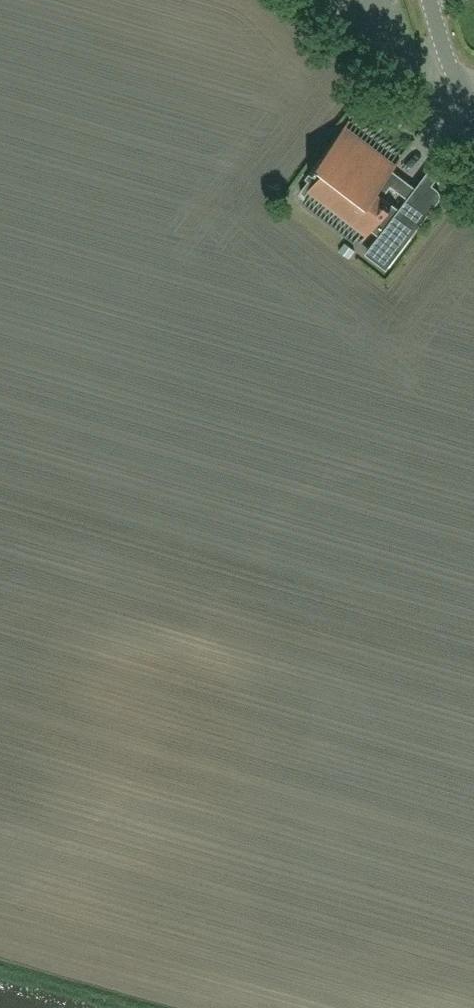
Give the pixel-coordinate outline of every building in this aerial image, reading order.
[(348,119),(306,173),(308,174),(310,172),(316,176),(302,193),(304,194),(308,188),(366,230),(361,236),(362,237),(369,228),(376,234),(373,239),(366,248),(387,265),(394,255),(437,200),(439,196),(439,191),(436,188),(431,184),(429,183),(422,192),(415,187),(391,169),(399,159),(398,158),(393,164),(345,126),(349,120),(348,119)]
